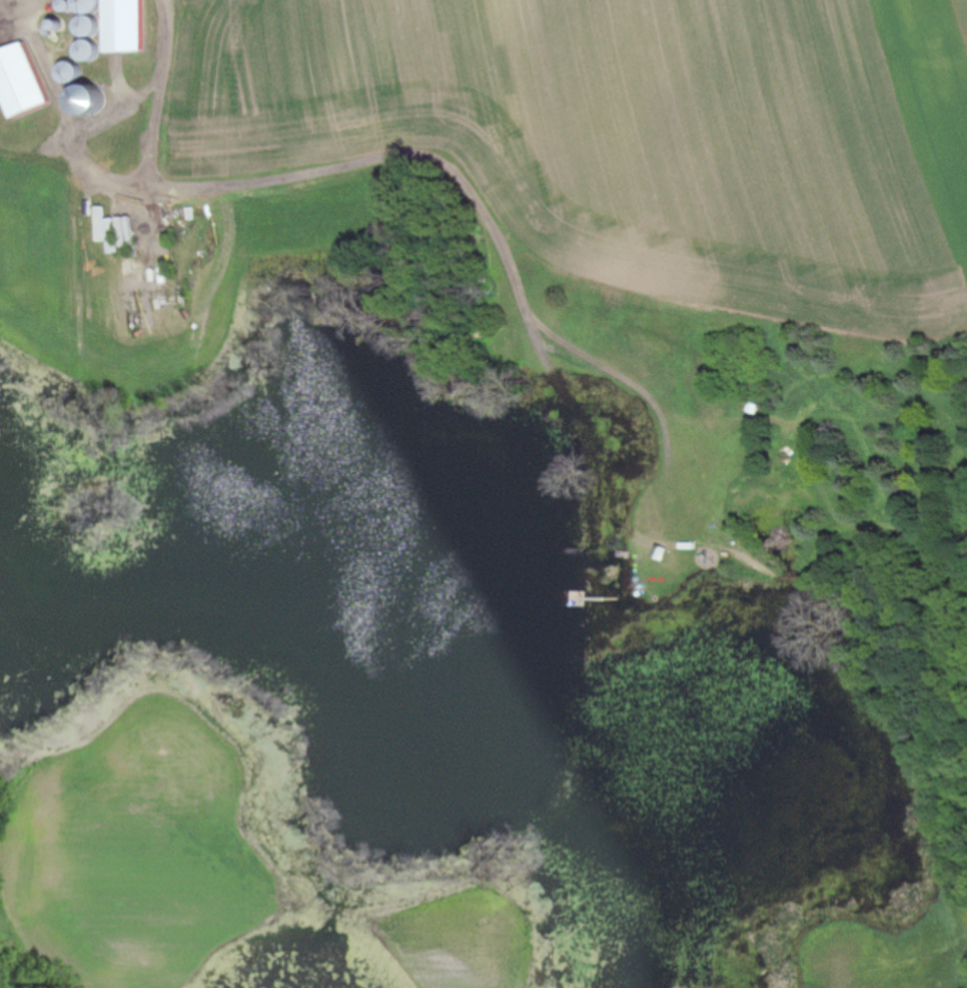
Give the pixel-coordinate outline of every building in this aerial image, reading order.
[(100,0),(79,0),(79,14),(101,13),(100,0)] [(107,53),(145,52),(144,0),(106,0),(107,53)] [(28,42),(0,53),(0,83),(14,118),(52,103),(28,42)] [(83,76),(77,61),(61,68),(67,83),(83,76)] [(87,116),(101,111),(93,88),(79,93),(87,116)]
